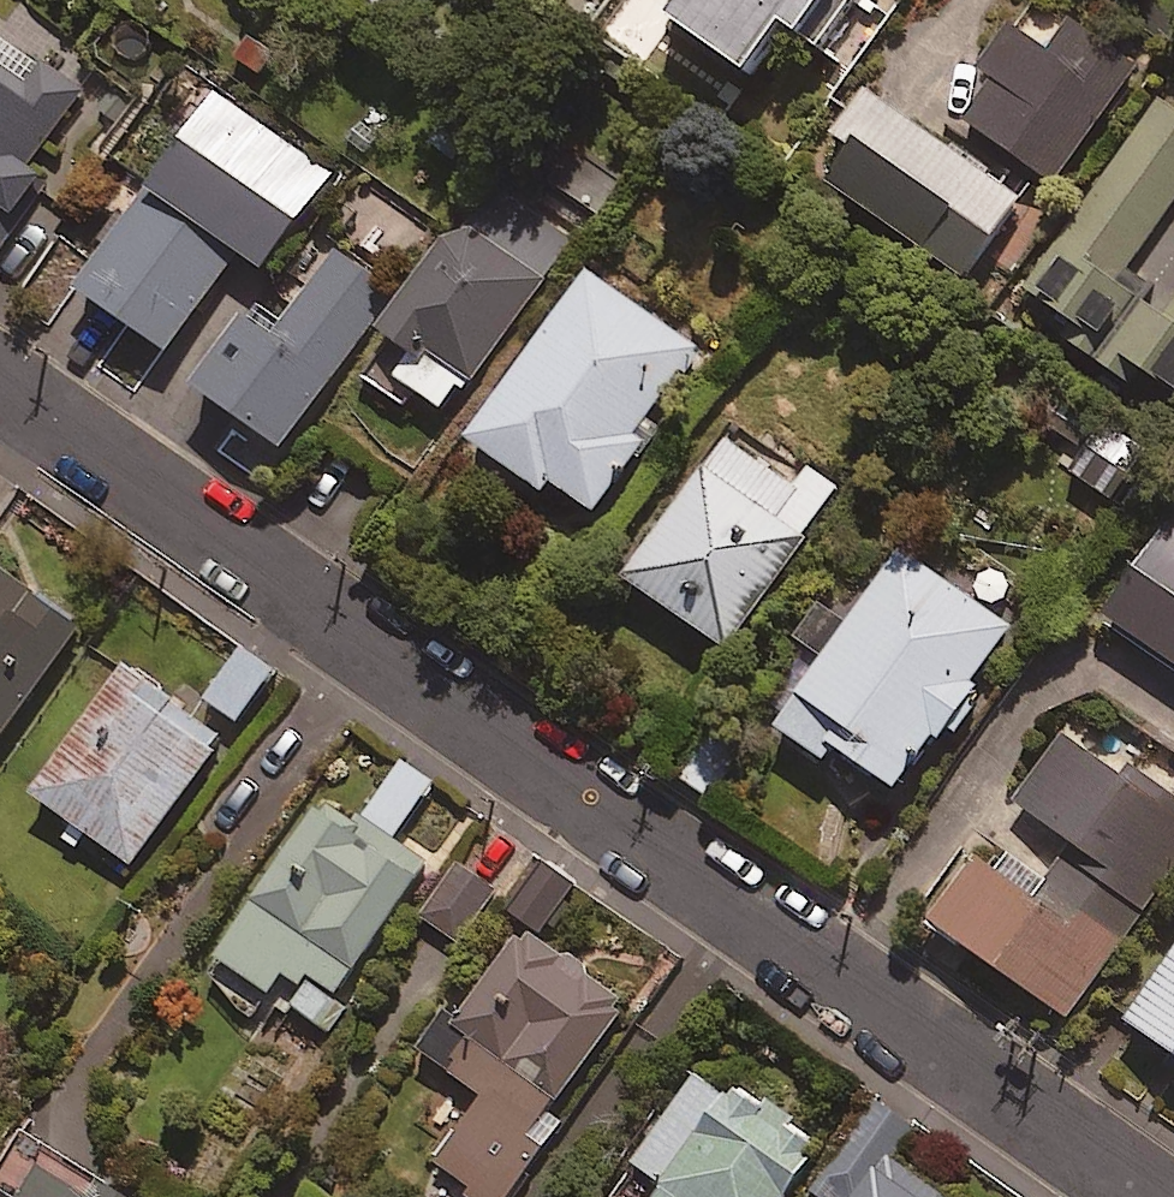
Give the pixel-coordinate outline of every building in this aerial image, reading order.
[(855,0),(686,0),(676,14),(755,68),(786,23),(822,47),(855,0)] [(1141,66),(1050,0),(1048,0),(964,117),(1056,183),(1141,66)] [(52,181),(30,164),(80,95),(0,37),(0,253),(52,181)] [(332,174),(216,91),(78,284),(169,350),(240,251),(265,268),(332,174)] [(1023,198),(872,91),(841,135),(858,147),(834,181),(968,276),(1023,198)] [(1162,97),(1031,287),(1110,341),(1148,285),(1127,271),(1173,204),(1173,105),(1162,97)] [(574,242),(494,182),(380,334),(395,346),(371,379),(407,406),(419,390),(448,411),(574,242)] [(401,292),(340,246),(275,335),(246,314),(197,381),(287,447),(401,292)] [(698,349),(588,271),(472,435),(546,488),(553,479),(599,510),(654,432),(644,425),(698,349)] [(1169,314),(1149,300),(1105,362),(1135,383),(1147,365),(1173,384),(1173,307),(1169,314)] [(834,496),(731,424),(626,575),(729,647),(834,496)] [(1170,522),(1107,615),(1173,661),(1173,524),(1170,522)] [(1017,628),(900,549),(780,726),(828,758),(837,745),(901,787),(938,732),(944,736),(1017,628)] [(0,567),(0,738),(81,626),(0,567)] [(272,672),(240,650),(208,698),(239,720),(272,672)] [(168,716),(119,680),(35,792),(132,864),(226,738),(178,703),(168,716)] [(1071,1016),(1173,868),(1173,808),(1064,732),(1018,800),(1078,841),(1039,898),(972,851),(927,917),(1071,1016)] [(213,966),(245,1015),(257,1023),(269,1005),(286,1017),(293,1006),(333,1032),(350,1007),(337,998),(428,861),(394,839),(432,782),(402,763),(360,827),(322,802),(213,966)] [(496,895),(460,866),(421,914),(457,943),(496,895)] [(574,889),(543,866),(508,911),(539,935),(574,889)] [(525,929),(461,1018),(450,1009),(421,1049),(485,1095),(435,1165),(480,1196),(507,1196),(562,1120),(551,1112),(629,1003),(525,929)] [(1129,1018),(1173,1050),(1173,955),(1129,1018)] [(821,1146),(738,1087),(730,1098),(697,1074),(635,1161),(669,1185),(660,1196),(785,1196),(821,1146)] [(896,1166),(919,1132),(881,1104),(816,1196),(941,1196),(896,1166)] [(44,1168),(27,1196),(92,1196),(44,1168)] [(105,1182),(96,1196),(130,1196),(105,1182)]
